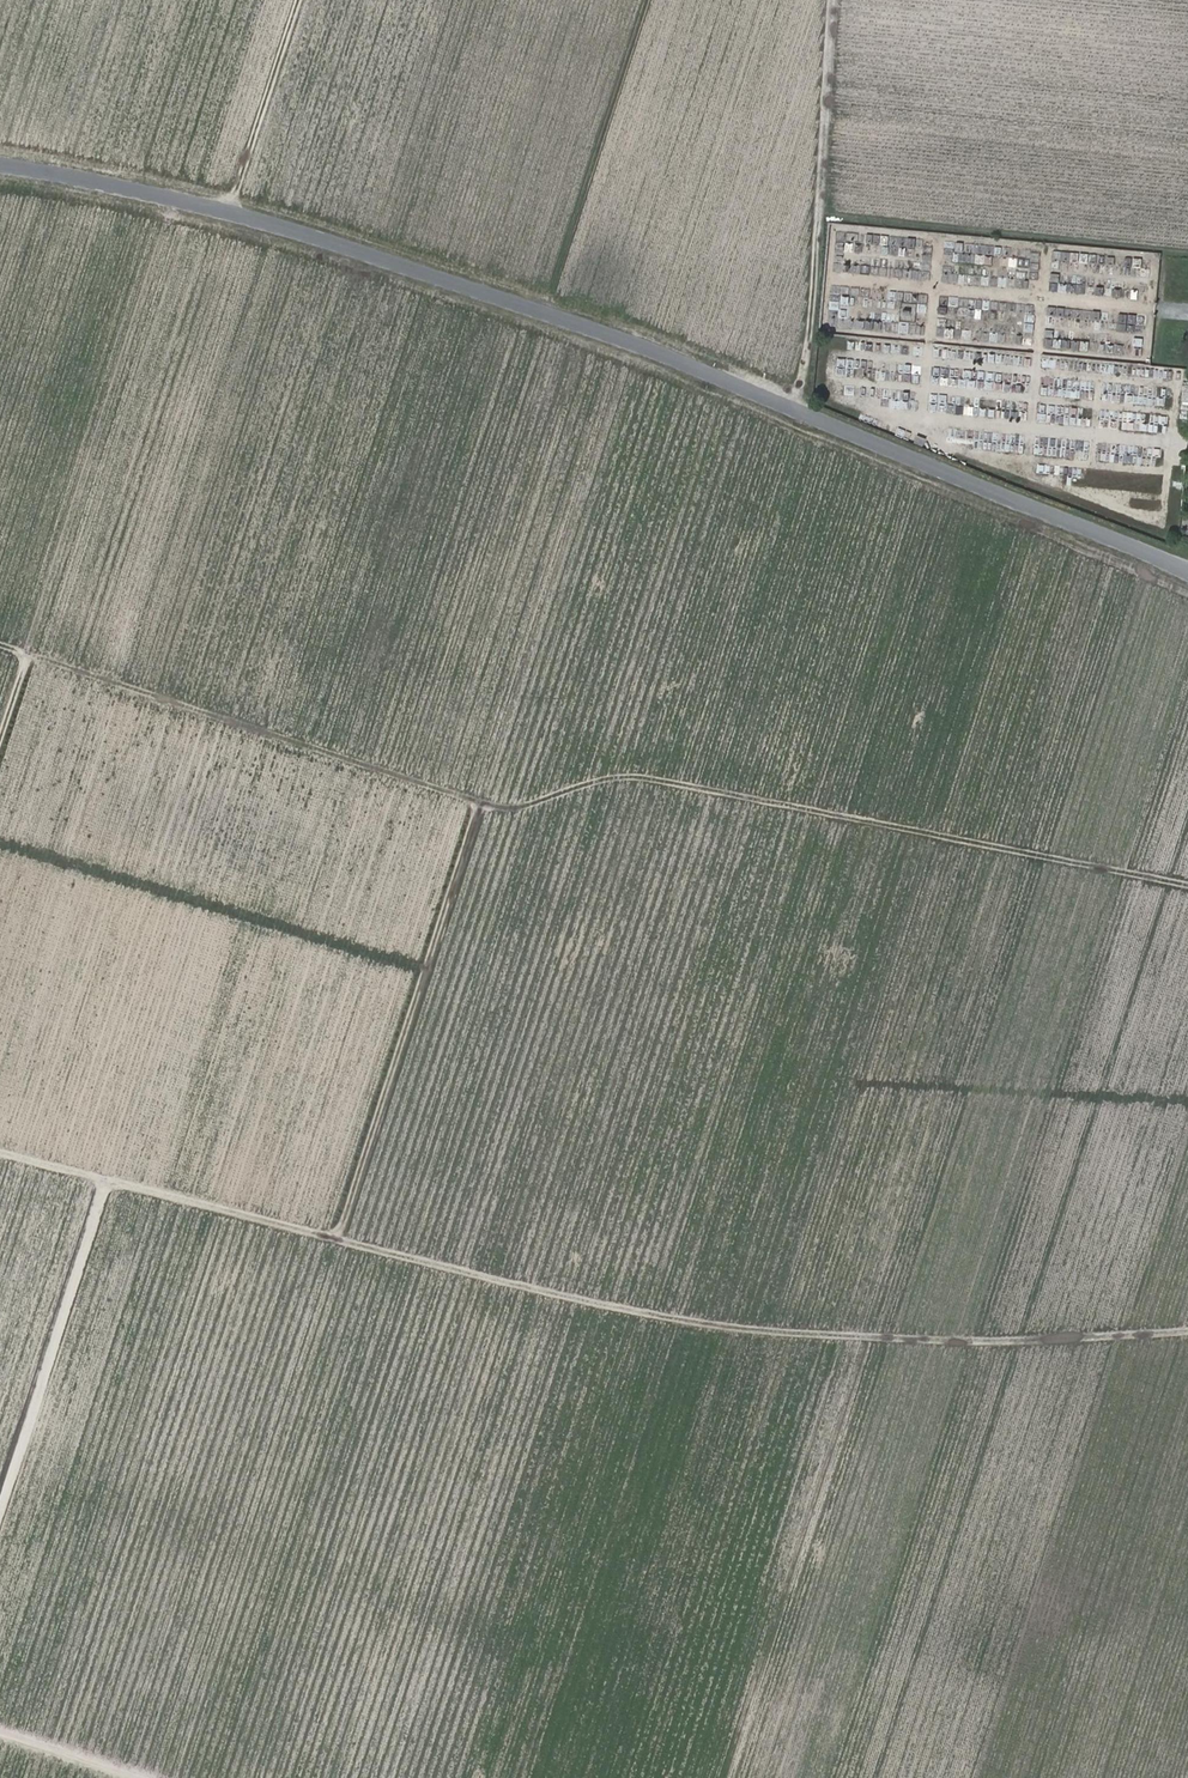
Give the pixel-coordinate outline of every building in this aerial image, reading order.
[(1117,329),(1133,333),(1136,317),(1120,313),(1117,329)]
